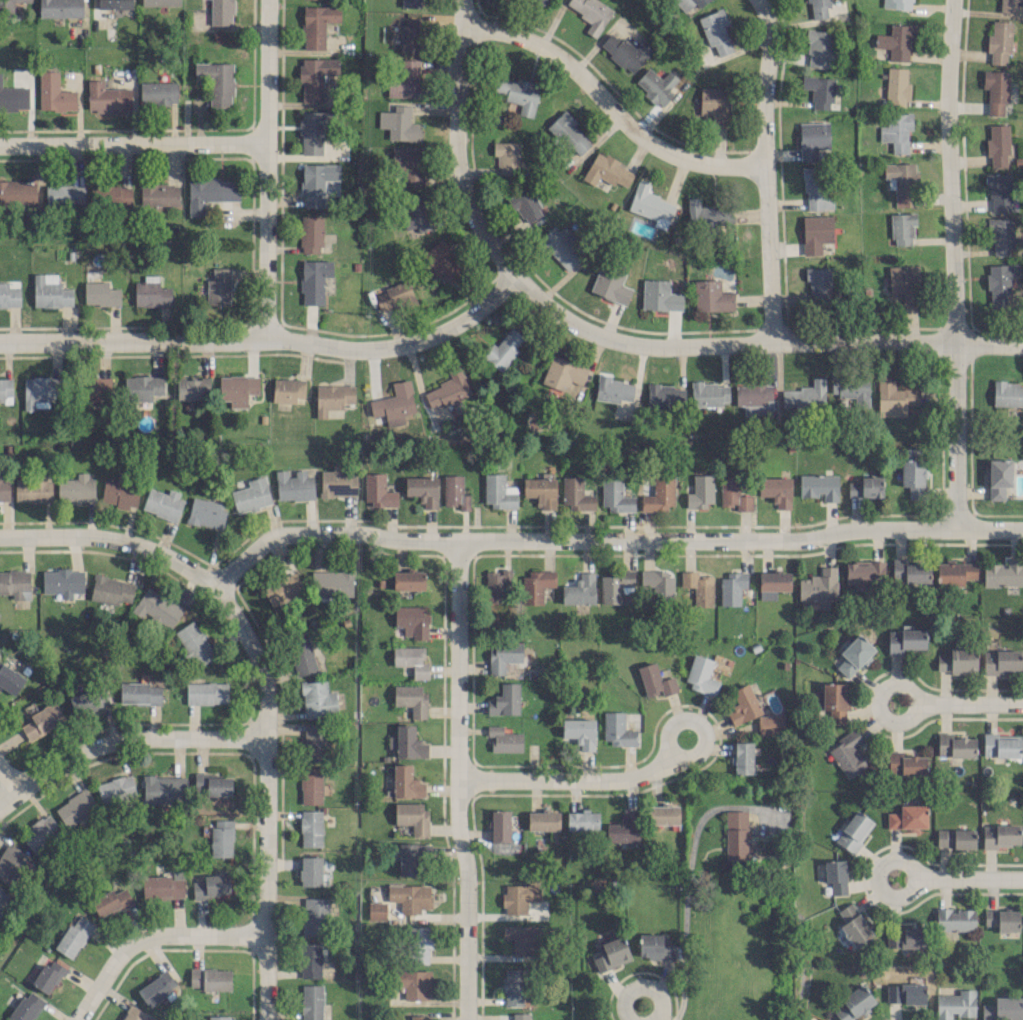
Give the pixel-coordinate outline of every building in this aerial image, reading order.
[(31,1),(31,0),(0,0),(0,14),(13,13),(13,2),(31,1)] [(82,0),(39,0),(39,16),(82,17),(82,0)] [(132,0),(97,0),(97,9),(132,8),(132,0)] [(232,25),(232,0),(210,0),(210,25),(232,25)] [(612,8),(598,0),(568,0),(565,6),(591,20),(585,31),(597,38),(612,8)] [(694,3),(699,8),(707,0),(676,0),(686,11),(694,3)] [(826,5),(830,5),(830,0),(808,0),(811,19),(827,17),(826,5)] [(882,8),(911,9),(911,0),(882,0),(882,8)] [(997,12),(1015,13),(1015,1),(1021,1),(1021,0),(998,0),(997,12)] [(325,22),(340,22),(340,6),(303,5),(303,49),(324,49),(325,22)] [(718,56),(733,50),(724,26),(728,24),(722,8),(698,17),(708,46),(714,44),(718,56)] [(421,17),(402,18),(402,52),(421,51),(421,17)] [(1006,64),(1006,51),(1011,51),(1012,21),(992,20),(991,35),(986,35),(985,51),(990,51),(990,64),(1006,64)] [(888,61),(910,61),(912,25),(890,24),(889,34),(875,33),(875,47),(888,48),(888,61)] [(807,67),(825,67),(825,56),(830,56),(831,31),(804,29),(804,41),(809,41),(807,67)] [(632,74),(652,49),(641,41),(634,49),(611,31),(598,46),(632,74)] [(338,76),(339,59),(300,58),(300,107),(329,107),(329,93),(322,93),(322,76),(338,76)] [(418,97),(419,59),(399,58),(398,72),(387,72),(386,96),(418,97)] [(232,63),(194,63),(194,79),(210,79),(209,107),(232,107),(232,63)] [(661,107),(673,93),(668,89),(678,78),(668,70),(661,78),(648,67),(634,83),(661,107)] [(907,68),(887,67),(886,105),(908,106),(909,82),(907,82),(907,68)] [(75,110),(75,91),(58,90),(58,70),(39,70),(38,109),(75,110)] [(987,114),(1003,115),(1003,102),(1008,102),(1009,71),(983,70),(982,88),(987,88),(987,114)] [(1,87),(1,72),(0,72),(0,110),(29,109),(29,87),(1,87)] [(540,85),(497,74),(492,95),(520,102),(517,114),(532,117),(540,85)] [(834,77),(801,76),(801,88),(812,89),(811,108),(832,109),(834,77)] [(130,88),(103,89),(103,79),(87,79),(87,109),(130,109),(130,88)] [(177,81),(140,82),(140,104),(177,103),(177,81)] [(693,115),(711,115),(711,127),(730,127),(729,88),(699,88),(699,98),(693,98),(693,115)] [(410,105),(394,104),(394,111),(378,111),(378,128),(388,128),(388,139),(420,140),(420,124),(410,123),(410,105)] [(545,128),(568,149),(570,147),(579,155),(591,143),(573,126),(577,122),(563,109),(545,128)] [(322,154),(322,128),(331,128),(331,111),(300,111),(300,155),(322,154)] [(912,130),(911,113),(887,113),(887,126),(879,126),(879,141),(891,141),(891,153),(908,153),(907,130),(912,130)] [(798,122),(800,161),(817,161),(817,149),(829,148),(828,122),(798,122)] [(1008,124),(987,124),(988,155),(990,155),(990,167),(1008,166),(1008,124)] [(519,142),(493,142),(493,156),(498,156),(498,174),(519,174),(519,142)] [(392,147),(392,169),(402,168),(403,187),(423,186),(422,146),(392,147)] [(594,185),(599,176),(624,190),(635,172),(597,150),(581,178),(594,185)] [(883,163),(883,179),(888,179),(888,188),(894,188),(895,207),(917,206),(915,162),(883,163)] [(323,208),(324,179),(339,179),(339,164),(302,164),(302,207),(323,208)] [(807,209),(831,209),(830,167),(801,167),(802,192),(807,192),(807,209)] [(987,211),(1010,211),(1011,174),(988,173),(987,211)] [(204,200),(239,200),(240,179),(188,178),(188,217),(204,217),(204,200)] [(666,230),(675,202),(646,193),(649,182),(638,178),(627,210),(655,219),(653,226),(666,230)] [(36,203),(36,180),(0,181),(0,204),(36,203)] [(178,183),(140,184),(141,206),(179,205),(178,183)] [(525,183),(504,196),(512,210),(517,207),(530,228),(546,217),(525,183)] [(84,204),(83,184),(45,185),(45,205),(84,204)] [(131,207),(131,186),(91,185),(90,206),(131,207)] [(431,228),(425,195),(401,199),(406,232),(431,228)] [(726,243),(725,207),(698,208),(698,198),(689,198),(689,203),(696,203),(697,244),(726,243)] [(891,213),(892,245),(914,245),(913,213),(891,213)] [(321,253),(322,215),(300,215),(300,252),(321,253)] [(833,241),(832,215),(802,216),(802,255),(821,255),(821,242),(833,241)] [(993,255),(1012,255),(1011,217),(987,218),(988,242),(992,242),(993,255)] [(559,222),(538,242),(566,272),(587,253),(559,222)] [(465,272),(440,239),(419,255),(444,288),(465,272)] [(301,305),(323,305),(323,276),(332,276),(333,260),(302,260),(301,305)] [(589,290),(625,305),(632,289),(620,284),(626,270),(603,260),(589,290)] [(987,265),(989,307),(1005,306),(1005,295),(1009,295),(1009,278),(1018,278),(1018,263),(987,265)] [(918,265),(870,266),(871,304),(887,303),(887,291),(918,290),(918,265)] [(229,268),(213,267),(213,279),(207,279),(207,304),(229,304),(229,268)] [(808,305),(830,305),(830,267),(807,268),(808,305)] [(72,306),(72,284),(56,285),(56,273),(33,274),(33,307),(72,306)] [(135,307),(171,305),(171,287),(158,288),(158,275),(144,275),(144,281),(134,281),(135,307)] [(641,309),(682,310),(682,293),(671,293),(671,280),(642,279),(641,309)] [(693,280),(694,311),(735,310),(734,292),(720,292),(720,279),(693,280)] [(415,300),(407,280),(373,294),(381,314),(415,300)] [(84,305),(119,304),(119,288),(108,288),(108,281),(84,282),(84,305)] [(20,306),(19,288),(7,288),(7,282),(0,282),(0,306),(20,306)] [(523,338),(510,327),(495,345),(492,343),(481,355),(501,372),(519,350),(516,347),(523,338)] [(581,384),(587,367),(551,355),(541,383),(566,391),(569,381),(581,384)] [(429,407),(443,402),(444,405),(470,395),(461,368),(448,373),(450,381),(423,390),(429,407)] [(869,376),(831,375),(830,395),(857,396),(857,406),(868,406),(869,376)] [(23,408),(49,409),(50,396),(58,396),(59,377),(24,376),(23,408)] [(163,394),(163,376),(124,376),(124,400),(151,400),(151,394),(163,394)] [(219,400),(229,400),(229,407),(246,407),(246,394),(260,394),(259,376),(219,376),(219,400)] [(81,377),(81,400),(110,401),(111,377),(81,377)] [(176,378),(177,400),(210,399),(209,377),(176,378)] [(594,398),(631,403),(634,382),(597,377),(594,398)] [(824,377),(812,377),(812,389),(781,389),(781,406),(795,406),(795,411),(824,411),(824,377)] [(0,378),(0,402),(12,401),(11,378),(0,378)] [(304,379),(273,378),(272,402),(304,403),(304,379)] [(387,426),(405,423),(403,414),(416,412),(409,379),(391,382),(394,395),(368,400),(371,416),(384,414),(387,426)] [(919,389),(895,388),(895,379),(872,379),(872,390),(877,390),(877,416),(905,416),(905,406),(918,406),(919,389)] [(1022,406),(1022,386),(1017,385),(1017,381),(994,380),(993,405),(1022,406)] [(728,382),(691,383),(691,406),(728,405),(728,382)] [(682,384),(647,385),(647,409),(682,408),(682,384)] [(734,385),(735,405),(770,404),(770,384),(734,385)] [(354,385),(316,385),(316,418),(327,418),(327,409),(343,409),(343,403),(354,403),(354,385)] [(901,460),(900,486),(908,487),(908,499),(923,499),(924,460),(901,460)] [(988,499),(1004,499),(1004,486),(1011,486),(1012,460),(989,460),(988,499)] [(320,471),(320,496),(356,496),(356,466),(332,466),(332,470),(320,471)] [(314,499),(313,475),(306,476),(305,469),(294,469),(295,476),(287,476),(287,470),(275,470),(276,500),(314,499)] [(364,501),(371,501),(371,506),(397,506),(397,491),(384,490),(385,473),(364,473),(364,501)] [(484,507),(517,506),(516,486),(504,486),(504,473),(484,473),(484,507)] [(94,474),(76,474),(76,478),(57,478),(58,503),(94,502),(94,474)] [(686,492),(686,507),(713,507),(713,475),(693,474),(692,492),(686,492)] [(838,475),(799,474),(799,495),(822,495),(822,501),(837,501),(838,475)] [(248,487),(230,491),(236,513),(272,504),(265,475),(247,480),(248,487)] [(443,475),(444,505),(459,505),(459,510),(469,510),(469,494),(462,494),(462,475),(443,475)] [(721,475),(721,506),(738,506),(739,476),(721,475)] [(437,476),(405,477),(405,495),(420,495),(420,509),(438,508),(437,476)] [(562,476),(562,508),(595,508),(595,494),(583,494),(583,476),(562,476)] [(882,476),(860,476),(860,482),(847,482),(847,497),(882,497),(882,476)] [(556,508),(555,477),(522,478),(523,496),(536,496),(536,509),(556,508)] [(674,478),(654,477),(654,494),(641,494),(641,509),(673,509),(674,478)] [(791,509),(791,478),(758,477),(758,495),(774,496),(774,508),(791,509)] [(9,501),(9,478),(0,479),(0,501),(9,501)] [(621,478),(602,478),(602,510),(635,510),(634,496),(622,496),(621,478)] [(14,501),(51,502),(52,480),(15,479),(14,501)] [(135,509),(139,485),(104,480),(100,501),(116,503),(115,506),(135,509)] [(141,510),(176,522),(185,496),(168,490),(167,493),(149,487),(141,510)] [(752,495),(737,495),(737,510),(752,510),(752,495)] [(222,528),(226,503),(191,497),(187,522),(222,528)] [(1021,558),(1003,558),(1003,563),(983,564),(983,586),(1022,585),(1021,558)] [(846,561),(845,587),(884,587),(885,562),(846,561)] [(892,583),(929,582),(928,561),(892,561),(892,583)] [(976,563),(937,562),(937,585),(975,586),(976,563)] [(836,566),(820,566),(820,575),(810,575),(810,578),(798,578),(798,600),(836,600),(836,566)] [(485,571),(485,589),(490,589),(490,602),(510,601),(509,568),(501,568),(501,571),(485,571)] [(42,593),(61,593),(61,598),(72,598),(72,592),(83,592),(83,570),(42,569),(42,593)] [(12,600),(30,599),(29,570),(0,571),(0,594),(12,594),(12,600)] [(311,571),(312,596),(352,596),(352,570),(311,571)] [(555,587),(555,570),(528,571),(529,575),(521,576),(522,604),(543,604),(543,587),(555,587)] [(641,570),(640,585),(655,586),(655,600),(672,601),(674,572),(641,570)] [(393,571),(392,589),(424,590),(424,571),(393,571)] [(693,606),(713,605),(712,576),(697,576),(697,571),(682,571),(683,594),(693,594),(693,606)] [(594,603),(594,572),(577,572),(577,585),(562,585),(562,603),(594,603)] [(790,572),(758,572),(759,590),(791,589),(790,572)] [(270,607),(302,594),(294,573),(262,586),(270,607)] [(134,582),(94,574),(89,600),(118,605),(119,600),(131,602),(134,582)] [(720,605),(740,605),(740,587),(747,587),(747,574),(720,574),(720,605)] [(621,603),(621,592),(634,592),(633,576),(600,576),(601,603),(621,603)] [(130,611),(141,618),(144,613),(168,630),(183,609),(148,585),(130,611)] [(394,626),(403,626),(403,636),(411,636),(411,639),(427,639),(428,607),(394,606),(394,626)] [(172,634),(196,668),(216,654),(191,620),(172,634)] [(925,648),(925,630),(889,630),(889,654),(902,654),(902,648),(925,648)] [(840,653),(845,657),(836,666),(849,678),(875,649),(857,633),(840,653)] [(317,670),(308,636),(289,642),(298,675),(317,670)] [(523,661),(522,642),(488,643),(489,675),(505,674),(504,662),(523,661)] [(393,665),(413,665),(413,679),(428,679),(428,663),(424,663),(424,646),(393,646),(393,665)] [(983,662),(982,672),(1019,673),(1020,650),(995,650),(995,662),(983,662)] [(720,681),(708,677),(713,660),(693,653),(683,685),(715,695),(720,681)] [(937,662),(937,670),(975,671),(976,659),(949,659),(949,662),(937,662)] [(645,696),(661,691),(662,695),(678,691),(674,676),(660,680),(655,661),(637,666),(645,696)] [(26,677),(0,662),(0,687),(14,696),(26,677)] [(304,717),(338,713),(335,690),(327,691),(326,679),(301,682),(304,717)] [(120,703),(161,703),(160,682),(119,683),(120,703)] [(186,683),(186,704),(227,704),(227,682),(186,683)] [(487,714),(519,714),(519,683),(500,683),(500,698),(487,698),(487,714)] [(737,704),(725,710),(734,726),(762,712),(747,683),(731,691),(737,704)] [(844,683),(819,683),(819,709),(829,709),(830,722),(845,722),(844,683)] [(393,705),(411,705),(410,718),(425,718),(426,685),(394,685),(393,705)] [(72,714),(109,709),(106,689),(69,694),(72,714)] [(26,739),(65,722),(56,701),(29,713),(32,720),(21,725),(26,739)] [(624,711),(603,711),(603,744),(637,744),(638,729),(624,729),(624,711)] [(783,715),(757,716),(758,735),(784,734),(783,715)] [(595,720),(562,719),(561,737),(578,737),(577,750),(594,750),(595,720)] [(396,757),(428,757),(427,743),(416,743),(416,724),(395,725),(396,757)] [(328,726),(305,725),(303,759),(327,760),(328,726)] [(492,751),(522,751),(522,732),(503,732),(503,725),(487,726),(487,736),(491,736),(492,751)] [(868,765),(855,745),(861,741),(855,731),(827,749),(846,779),(868,765)] [(1020,734),(983,734),(982,756),(1020,757),(1020,734)] [(975,757),(975,737),(950,737),(950,744),(937,744),(937,757),(975,757)] [(752,774),(753,742),(734,741),(733,773),(752,774)] [(925,755),(900,756),(900,751),(887,751),(888,774),(926,773),(925,755)] [(393,764),(393,797),(424,797),(424,780),(411,780),(411,764),(393,764)] [(300,804),(321,804),(322,767),(301,767),(300,804)] [(232,775),(194,774),(194,797),(207,798),(206,805),(231,805),(232,775)] [(100,803),(136,796),(131,775),(96,782),(100,803)] [(143,802),(185,803),(185,776),(144,775),(143,802)] [(98,807),(85,788),(54,808),(67,828),(78,820),(81,825),(94,816),(91,812),(98,807)] [(394,823),(412,824),(411,836),(427,837),(427,803),(395,803),(394,823)] [(886,828),(926,828),(926,804),(899,805),(899,813),(886,813),(886,828)] [(679,806),(649,805),(649,824),(679,825),(679,806)] [(834,841),(852,854),(874,822),(856,809),(834,841)] [(322,846),(322,811),(301,810),(300,846),(322,846)] [(509,810),(491,810),(491,842),(510,842),(509,810)] [(566,811),(567,830),(598,829),(598,810),(566,811)] [(620,817),(620,823),(606,823),(605,845),(638,845),(638,810),(627,810),(627,817),(620,817)] [(726,860),(748,859),(746,810),(725,811),(726,860)] [(559,812),(527,811),(527,830),(559,830),(559,812)] [(33,854),(62,834),(48,814),(20,834),(33,854)] [(232,856),(232,819),(211,820),(212,856),(232,856)] [(1019,825),(988,825),(988,837),(982,837),(982,849),(997,849),(997,844),(1019,844),(1019,825)] [(974,829),(936,830),(936,846),(952,846),(952,849),(974,849),(974,829)] [(32,857),(5,843),(0,853),(0,880),(16,888),(32,857)] [(398,876),(426,876),(427,844),(399,843),(398,876)] [(300,885),(321,886),(322,856),(300,856),(300,885)] [(825,882),(831,882),(832,895),(847,894),(846,860),(824,860),(825,882)] [(192,881),(193,899),(206,899),(206,894),(233,893),(232,873),(203,875),(203,880),(192,881)] [(142,876),(142,898),(183,896),(183,879),(171,879),(171,875),(142,876)] [(400,913),(420,914),(420,909),(430,909),(430,885),(387,884),(387,901),(400,901),(400,913)] [(540,885),(504,884),(503,914),(526,914),(526,901),(539,901),(540,885)] [(113,890),(90,899),(98,917),(132,902),(125,887),(114,892),(113,890)] [(303,935),(328,934),(327,897),(302,898),(303,935)] [(386,902),(369,902),(368,919),(386,920),(386,902)] [(974,930),(975,909),(953,909),(953,908),(936,907),(936,929),(974,930)] [(1018,910),(984,910),(984,925),(997,925),(997,932),(1019,931),(1018,910)] [(73,959),(93,923),(75,913),(55,949),(73,959)] [(840,923),(851,947),(872,938),(861,913),(840,923)] [(512,954),(537,955),(538,926),(502,925),(502,938),(512,938),(512,954)] [(430,927),(408,926),(407,962),(429,962),(430,927)] [(886,948),(923,947),(923,928),(886,928),(886,948)] [(675,944),(664,944),(664,934),(639,934),(638,958),(674,958),(675,944)] [(592,957),(597,972),(631,959),(622,935),(596,944),(600,954),(592,957)] [(300,978),(322,977),(320,942),(299,943),(300,978)] [(65,967),(48,957),(32,985),(49,995),(65,967)] [(524,969),(503,968),(503,1005),(524,1006),(524,969)] [(230,989),(230,969),(189,969),(189,989),(230,989)] [(430,970),(395,970),(396,987),(404,987),(404,999),(431,999),(430,970)] [(146,1005),(177,989),(167,971),(136,987),(146,1005)] [(886,983),(886,1003),(925,1003),(925,983),(886,983)] [(302,984),(301,1019),(322,1019),(322,985),(302,984)] [(840,1019),(852,1019),(875,1002),(861,984),(831,1008),(840,1019)] [(44,1001),(27,989),(7,1019),(9,1019),(31,1019),(44,1001)] [(974,989),(958,989),(958,994),(936,994),(936,1019),(951,1019),(951,1015),(974,1016),(974,989)] [(994,997),(994,1004),(981,1004),(981,1019),(1020,1019),(1021,997),(994,997)] [(131,1004),(120,1019),(144,1019),(148,1015),(131,1004)]
